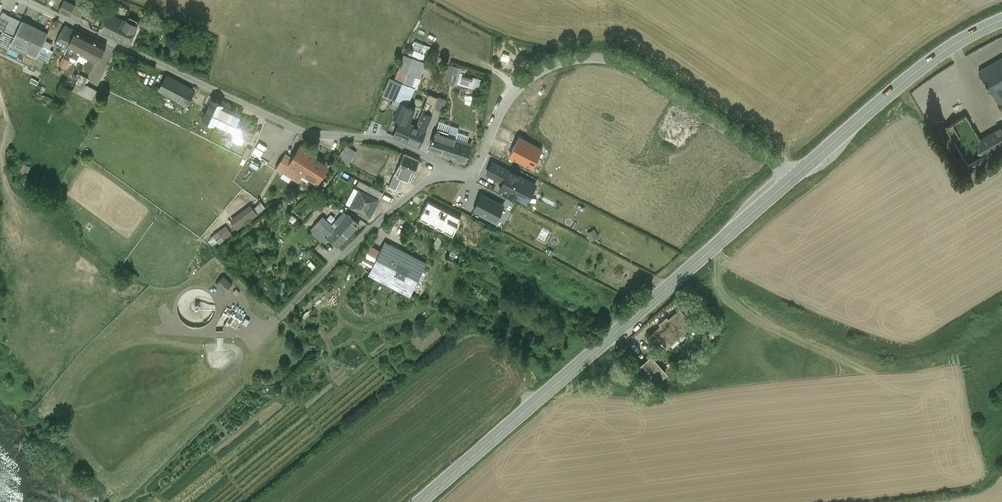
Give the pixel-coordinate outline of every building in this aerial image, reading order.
[(68,0),(63,0),(59,10),(69,14),(74,3),(68,0)] [(137,26),(106,12),(98,30),(129,44),(137,26)] [(46,33),(21,22),(13,39),(29,46),(28,49),(37,53),(46,33)] [(65,25),(55,44),(65,49),(67,46),(75,30),(65,25)] [(105,45),(75,30),(67,46),(98,60),(105,45)] [(416,42),(413,54),(425,56),(427,44),(416,42)] [(419,59),(403,53),(394,80),(409,87),(419,59)] [(64,54),(58,62),(66,67),(72,59),(64,54)] [(980,71),(1001,108),(1001,57),(980,71)] [(457,70),(442,66),(438,77),(453,82),(457,70)] [(480,77),(459,71),(456,81),(478,87),(480,77)] [(87,78),(80,74),(73,89),(91,98),(96,89),(84,83),(87,78)] [(193,88),(166,75),(159,89),(186,103),(193,88)] [(394,80),(390,78),(383,94),(394,99),(400,102),(407,105),(414,88),(409,87),(394,80)] [(436,105),(443,107),(447,97),(439,94),(436,105)] [(242,112),(222,103),(212,98),(203,116),(233,130),(240,116),(242,112)] [(400,102),(394,99),(388,106),(397,109),(400,102)] [(407,105),(400,102),(397,109),(394,116),(400,119),(407,122),(414,107),(407,105)] [(200,108),(193,105),(189,111),(196,115),(200,108)] [(981,138),(966,114),(946,127),(969,166),(989,154),(980,139),(981,138)] [(257,122),(240,116),(233,130),(234,131),(231,138),(228,144),(237,148),(238,144),(242,146),(245,137),(250,139),(251,137),(257,122)] [(422,116),(418,126),(425,129),(429,119),(422,116)] [(407,122),(400,119),(394,133),(406,138),(412,124),(407,122)] [(458,125),(439,119),(436,129),(434,134),(433,134),(431,139),(428,149),(465,162),(472,141),(468,139),(469,134),(458,130),(458,125)] [(418,126),(412,124),(406,138),(419,144),(425,129),(418,126)] [(980,139),(989,154),(1001,146),(1001,125),(981,138),(980,139)] [(534,167),(545,146),(521,133),(510,154),(534,167)] [(226,135),(223,142),(228,144),(231,138),(226,135)] [(351,160),(357,150),(346,143),(340,153),(351,160)] [(326,159),(301,144),(292,158),(288,165),(302,174),(312,180),(326,159)] [(252,148),(247,145),(243,154),(247,156),(252,148)] [(417,157),(404,152),(395,172),(401,175),(410,178),(419,158),(417,157)] [(284,153),(276,166),(284,171),(288,165),(292,158),(284,153)] [(540,180),(493,159),(487,172),(503,179),(499,188),(530,202),(540,180)] [(17,174),(25,178),(30,170),(22,165),(17,174)] [(302,174),(288,165),(284,171),(298,180),(302,174)] [(401,175),(395,172),(390,184),(395,187),(401,175)] [(369,184),(360,179),(357,183),(367,189),(369,184)] [(378,198),(360,188),(351,204),(369,214),(378,198)] [(500,220),(510,198),(505,195),(503,200),(482,190),(474,209),(500,220)] [(285,207),(291,204),(293,200),(290,196),(279,202),(285,207)] [(249,205),(231,219),(237,228),(256,214),(249,205)] [(341,221),(337,217),(332,223),(328,219),(320,228),(338,245),(359,222),(359,223),(359,222),(349,213),(348,213),(349,213),(341,221)] [(226,225),(213,234),(218,242),(231,233),(226,225)] [(590,237),(597,235),(595,227),(588,229),(590,237)] [(391,244),(385,241),(369,272),(409,294),(426,261),(392,243),(391,244)] [(220,257),(229,250),(225,245),(216,253),(220,257)] [(223,275),(216,282),(224,291),(231,284),(223,275)] [(658,321),(660,323),(649,333),(657,343),(661,340),(666,346),(690,325),(684,319),(688,316),(680,306),(668,317),(666,314),(658,321)] [(237,327),(241,319),(232,314),(228,321),(237,327)] [(667,371),(651,353),(638,364),(654,383),(667,371)]
